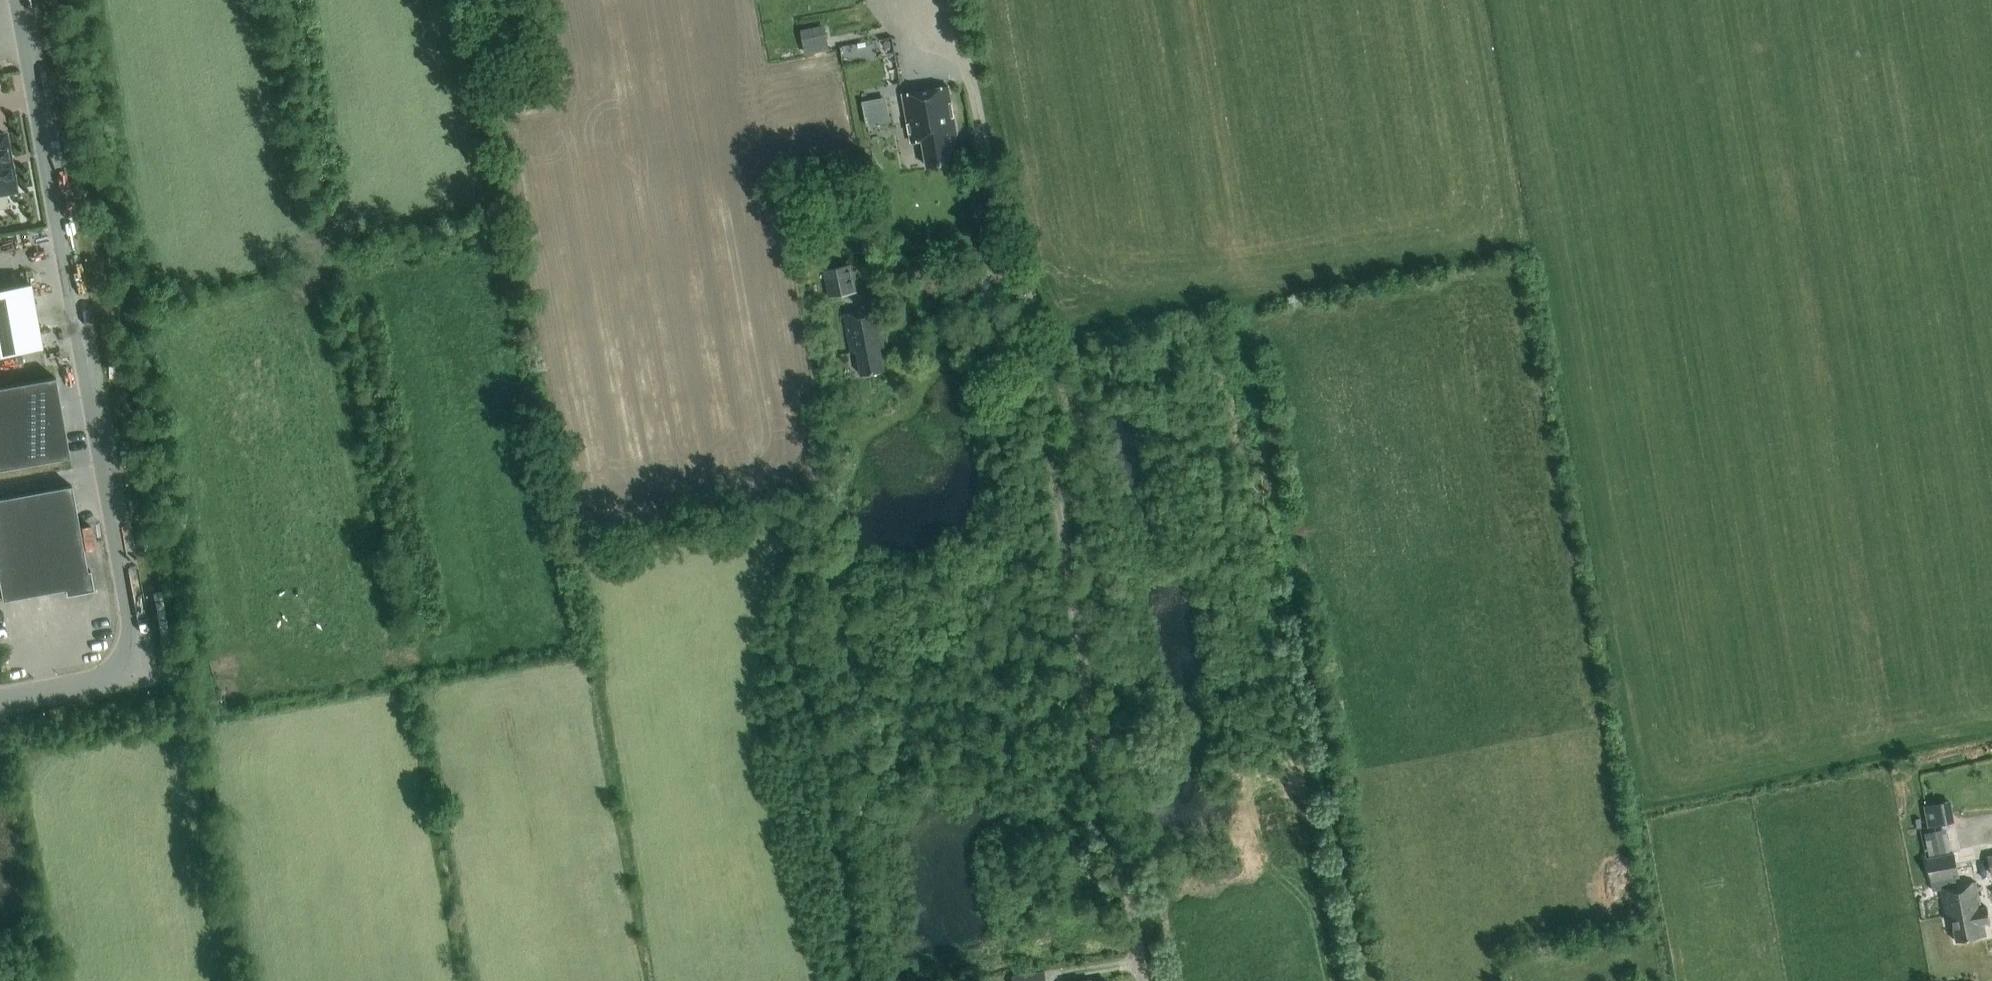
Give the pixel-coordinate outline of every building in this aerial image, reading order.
[(805,50),(830,47),(827,23),(802,26),(805,50)] [(952,135),(957,134),(949,87),(902,95),(910,142),(922,140),(927,166),(931,165),(931,166),(955,161),(950,136),(952,136),(952,135)] [(867,124),(892,120),(888,95),(863,99),(867,124)] [(7,207),(4,191),(11,190),(14,189),(14,186),(13,186),(4,137),(5,137),(4,133),(1,134),(0,135),(0,208),(7,207)] [(857,292),(852,264),(824,269),(829,297),(857,292)] [(40,349),(29,285),(0,290),(0,356),(40,349)] [(883,336),(885,335),(880,308),(844,314),(851,353),(857,352),(861,374),(884,370),(880,347),(885,346),(883,336)] [(55,377),(0,387),(0,469),(69,457),(55,377)] [(78,526),(71,485),(0,498),(0,592),(2,600),(65,589),(66,595),(93,590),(90,570),(87,571),(78,526)] [(1947,802),(1925,806),(1929,826),(1950,821),(1947,802)] [(1946,828),(1924,832),(1929,856),(1951,851),(1946,828)] [(1976,881),(1956,885),(1955,877),(1959,876),(1955,852),(1926,858),(1932,890),(1941,888),(1946,916),(1951,915),(1956,942),(1986,936),(1984,923),(1990,922),(1987,907),(1981,908),(1976,881)]
